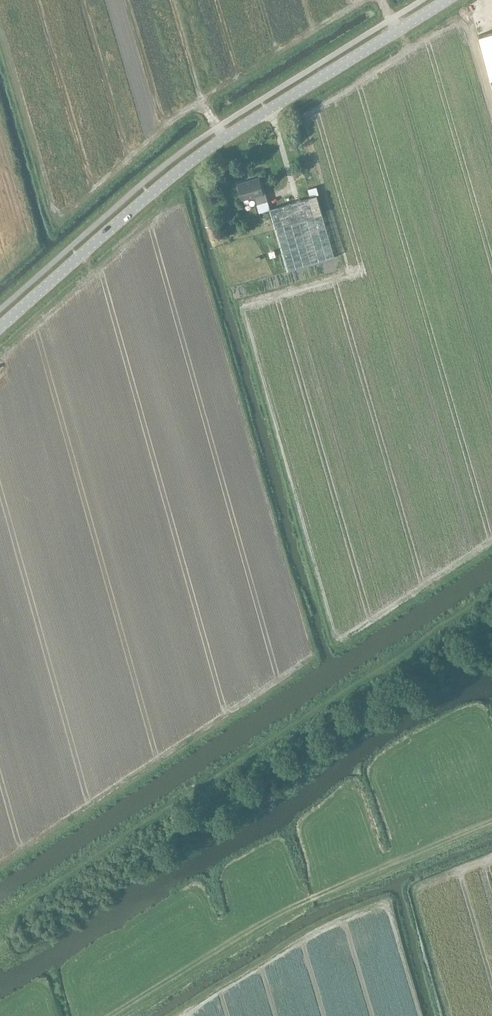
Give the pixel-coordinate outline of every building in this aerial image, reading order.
[(478,35),(491,84),(491,31),(478,35)] [(257,203),(267,200),(265,192),(263,192),(259,177),(237,183),(242,199),(254,196),(257,203)] [(316,187),(308,190),(310,196),(317,194),(318,193),(316,187)] [(288,270),(335,256),(317,194),(310,196),(270,208),(288,270)]
